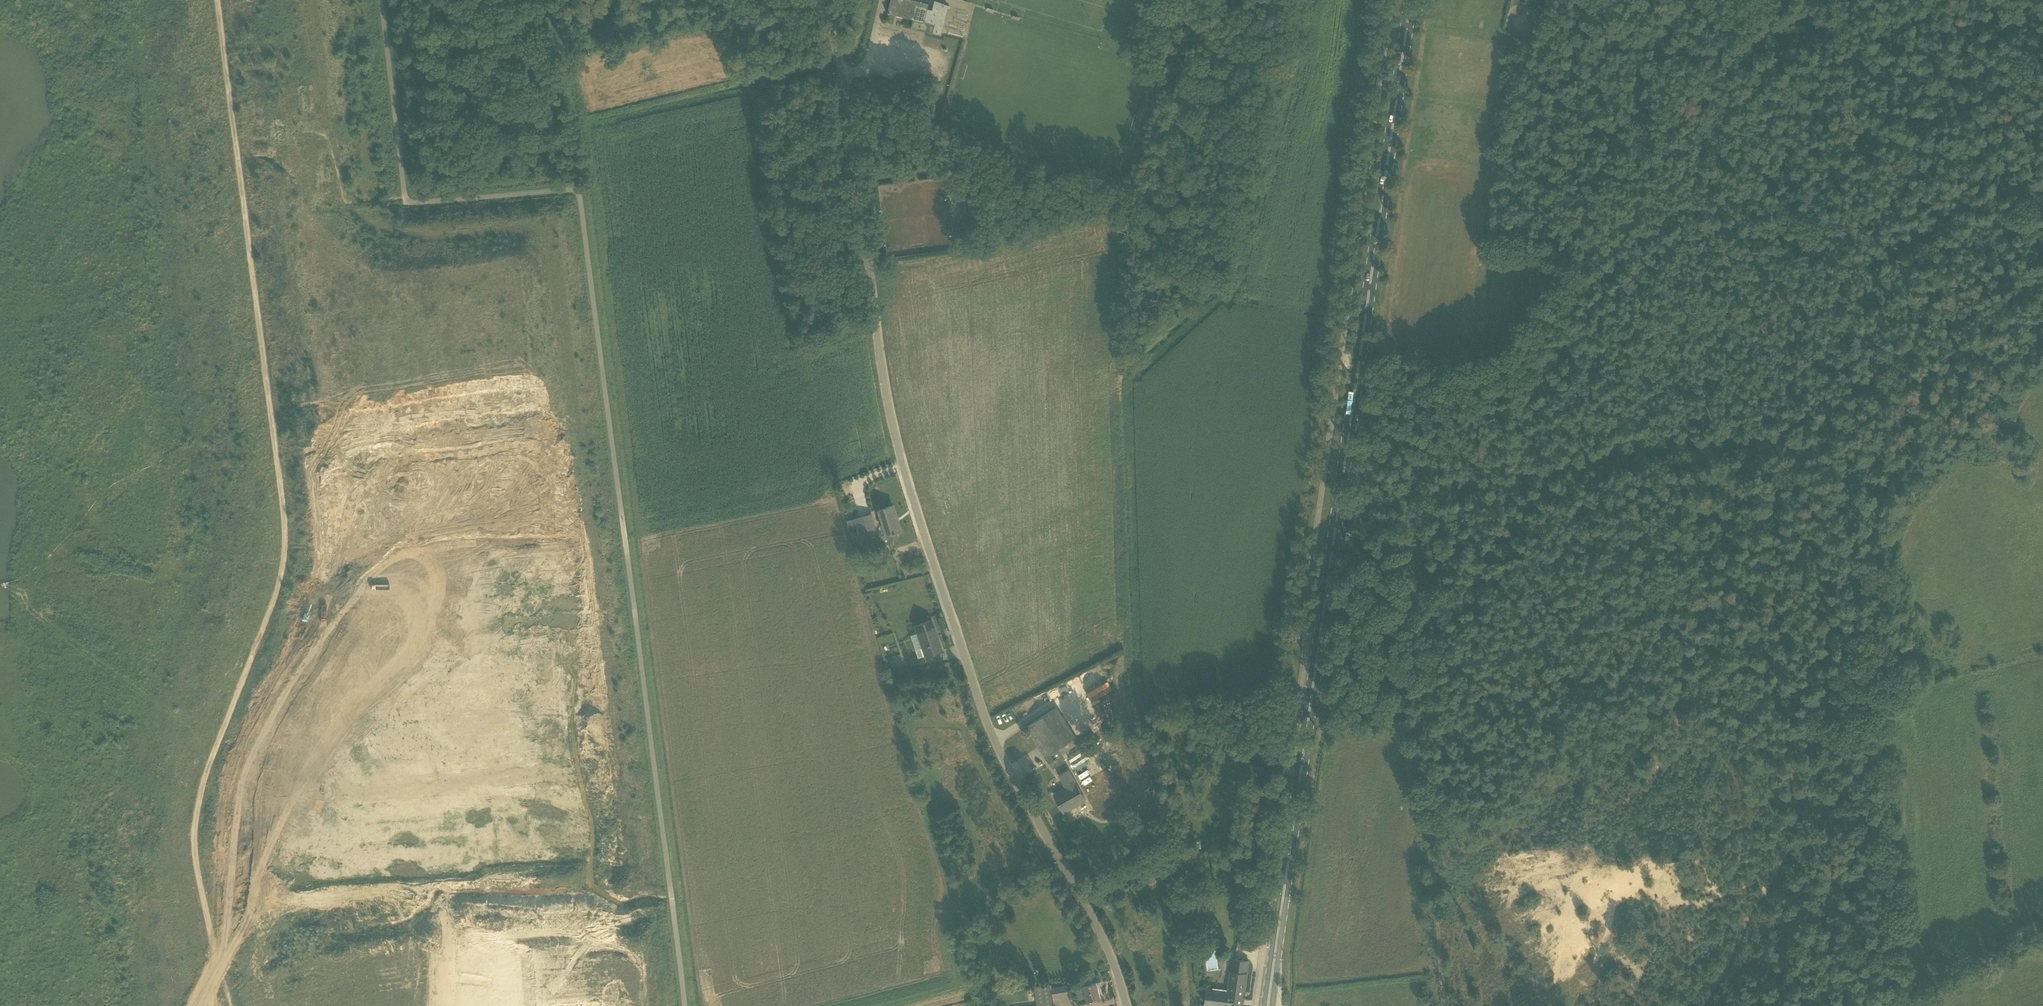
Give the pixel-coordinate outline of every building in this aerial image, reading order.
[(913,19),(911,28),(924,31),(941,35),(948,5),(934,0),(932,9),(927,8),(928,4),(913,0),(890,0),(887,13),(913,19)] [(887,534),(889,540),(897,537),(896,532),(900,530),(892,505),(879,509),(887,534)] [(872,514),(850,520),(851,526),(857,524),(862,543),(878,539),(872,514)] [(924,655),(925,655),(941,649),(932,620),(915,625),(917,632),(910,635),(918,657),(924,654),(924,655)] [(1096,707),(1111,698),(1109,694),(1093,703),(1096,707)] [(1053,769),(1065,761),(1061,754),(1080,742),(1057,707),(1026,727),(1053,769)] [(1069,756),(1075,767),(1091,758),(1085,747),(1069,756)] [(1087,800),(1069,769),(1059,775),(1067,787),(1054,795),(1064,813),(1087,800)] [(1200,908),(1199,907),(1192,908),(1193,916),(1212,915),(1212,907),(1200,908)] [(1243,1005),(1249,962),(1233,959),(1228,991),(1219,990),(1218,1002),(1231,1004),(1243,1005)] [(1079,1002),(1087,1000),(1087,1001),(1101,997),(1097,982),(1092,983),(1091,980),(1084,982),(1085,985),(1084,985),(1068,989),(1067,985),(1051,987),(1053,997),(1071,994),(1071,995),(1077,994),(1079,1002)] [(1037,1005),(1054,1005),(1051,984),(1034,986),(1037,1005)] [(1243,1005),(1231,1004),(1218,1002),(1219,990),(1207,989),(1205,1004),(1200,1004),(1200,1005),(1243,1005)]
